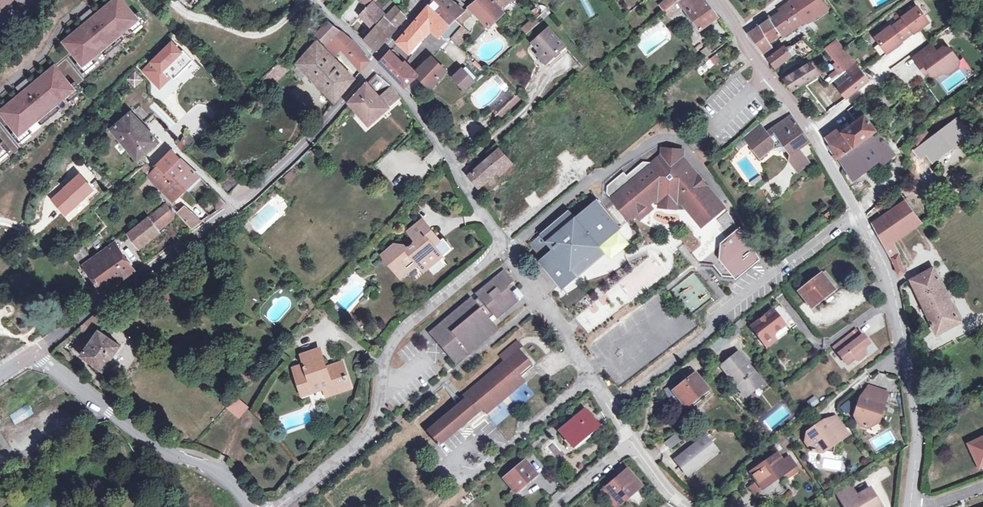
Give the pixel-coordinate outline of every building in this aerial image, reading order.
[(1,6),(3,9),(11,0),(6,0),(1,6)] [(81,64),(136,19),(120,0),(112,0),(93,16),(90,11),(84,17),(87,21),(62,42),(81,64)] [(365,8),(359,15),(364,20),(374,29),(380,22),(385,16),(370,0),(358,0),(357,0),(365,8)] [(394,6),(389,0),(380,9),(386,15),(394,6)] [(429,3),(449,23),(454,18),(464,10),(451,0),(432,0),(429,3)] [(468,6),(473,11),(488,26),(503,11),(500,8),(493,1),(492,0),(476,0),(468,6)] [(493,1),(500,8),(510,0),(493,0),(493,1)] [(578,0),(588,17),(595,13),(588,0),(579,0),(578,0)] [(677,0),(664,0),(659,4),(664,11),(677,0)] [(678,1),(698,29),(716,16),(704,0),(679,0),(678,1)] [(779,10),(769,18),(780,34),(782,36),(804,22),(788,0),(777,8),(779,10)] [(788,0),(804,22),(813,18),(816,16),(827,8),(820,0),(789,0),(788,0)] [(386,15),(385,16),(380,22),(391,31),(404,16),(402,14),(405,10),(397,3),(394,6),(386,15)] [(448,25),(427,5),(396,41),(409,52),(430,28),(438,36),(448,25)] [(903,17),(897,22),(907,35),(913,30),(914,31),(928,21),(917,5),(902,16),(903,17)] [(468,6),(464,10),(454,18),(460,24),(473,11),(468,6)] [(364,20),(359,15),(348,25),(354,31),(364,20)] [(539,22),(534,16),(521,28),(526,34),(539,22)] [(757,24),(758,26),(768,42),(780,34),(769,18),(768,16),(757,24)] [(328,20),(316,33),(335,54),(341,49),(361,70),(369,60),(353,43),(328,20)] [(380,22),(374,29),(384,39),(391,31),(380,22)] [(890,25),(875,36),(887,51),(901,41),(900,40),(907,35),(897,22),(890,27),(890,25)] [(442,35),(447,39),(454,28),(449,25),(442,35)] [(461,25),(454,34),(461,41),(469,32),(461,25)] [(758,26),(748,33),(763,52),(771,46),(768,42),(758,26)] [(549,28),(533,42),(541,52),(548,60),(564,46),(549,28)] [(384,39),(374,29),(364,40),(375,50),(384,39)] [(784,45),(775,52),(767,58),(775,67),(795,52),(803,55),(805,56),(813,50),(801,38),(791,44),(789,45),(785,47),(784,45)] [(719,46),(713,39),(704,46),(709,53),(718,46),(719,46)] [(172,40),(143,70),(160,86),(171,75),(174,77),(192,59),(172,40)] [(306,54),(297,64),(334,102),(354,78),(316,40),(305,53),(306,54)] [(827,47),(834,56),(837,61),(835,63),(833,64),(837,69),(834,71),(837,75),(854,61),(842,48),(836,40),(827,47)] [(444,49),(460,63),(466,55),(450,42),(444,49)] [(929,42),(912,54),(918,62),(921,60),(927,68),(929,71),(932,74),(938,75),(943,72),(949,72),(957,66),(958,61),(947,46),(942,45),(937,48),(933,48),(929,42)] [(541,52),(538,54),(549,66),(568,49),(564,46),(548,60),(541,52)] [(704,46),(699,50),(705,57),(709,53),(704,46)] [(389,51),(379,62),(404,87),(417,76),(429,88),(444,70),(431,58),(414,73),(405,62),(402,65),(389,51)] [(699,75),(721,61),(716,55),(695,69),(699,75)] [(903,84),(919,75),(913,66),(917,64),(911,55),(893,66),(903,84)] [(815,59),(809,62),(816,72),(821,68),(815,59)] [(816,72),(809,62),(783,79),(792,90),(805,82),(818,74),(816,72)] [(17,135),(72,89),(53,66),(29,86),(26,82),(20,87),(23,91),(0,110),(0,114),(17,135)] [(463,68),(453,78),(465,89),(474,80),(463,68)] [(869,80),(861,70),(846,82),(854,91),(869,80)] [(135,72),(128,78),(134,85),(141,78),(135,72)] [(378,89),(384,83),(376,75),(370,80),(378,89)] [(367,82),(348,101),(349,102),(369,124),(390,106),(388,104),(399,94),(390,84),(379,96),(367,82)] [(846,82),(838,88),(845,98),(849,95),(854,91),(846,82)] [(489,107),(498,117),(518,98),(508,88),(489,107)] [(130,112),(111,128),(137,158),(158,141),(130,112)] [(757,123),(743,135),(760,156),(773,147),(773,142),(779,138),(791,154),(790,160),(794,166),(798,166),(803,163),(804,157),(798,149),(809,141),(790,114),(771,127),(765,132),(757,123)] [(863,114),(853,123),(866,139),(876,132),(877,131),(863,114)] [(524,124),(531,132),(540,125),(533,117),(524,124)] [(968,134),(956,119),(915,150),(920,157),(927,152),(933,160),(968,134)] [(853,123),(841,132),(853,148),(866,139),(853,123)] [(825,137),(826,139),(839,158),(853,148),(841,132),(838,128),(825,137)] [(187,132),(183,137),(176,144),(184,150),(194,140),(187,132)] [(866,139),(853,148),(839,158),(845,167),(852,179),(883,157),(886,162),(894,154),(876,132),(866,139)] [(508,138),(497,148),(511,163),(522,153),(508,138)] [(626,174),(623,171),(606,185),(606,192),(629,220),(636,215),(638,212),(646,213),(647,205),(649,203),(654,200),(660,201),(662,201),(667,206),(673,202),(678,202),(683,203),(696,218),(703,212),(706,216),(713,216),(714,208),(712,205),(720,199),(691,164),(687,164),(687,160),(684,156),(681,156),(677,156),(677,149),(662,147),(662,154),(652,162),(643,161),(626,174)] [(511,163),(497,148),(467,175),(477,185),(496,167),(500,172),(511,163)] [(178,156),(171,150),(158,163),(166,171),(169,169),(179,158),(178,156)] [(804,157),(803,163),(798,166),(794,166),(798,171),(808,163),(804,157)] [(179,158),(169,169),(186,187),(198,175),(179,158)] [(146,163),(142,168),(148,174),(152,170),(146,163)] [(152,170),(148,174),(157,183),(173,200),(185,188),(186,187),(169,169),(166,171),(158,163),(152,170)] [(223,174),(225,176),(218,183),(228,193),(241,180),(228,168),(223,174)] [(226,202),(217,194),(218,208),(226,202)] [(574,217),(568,210),(529,243),(542,257),(538,260),(562,289),(605,253),(598,246),(621,227),(596,198),(574,217)] [(720,199),(712,205),(714,208),(713,216),(726,206),(720,199)] [(177,201),(165,201),(184,221),(192,215),(177,201)] [(903,201),(893,208),(909,229),(919,222),(903,201)] [(175,214),(165,203),(127,233),(138,248),(159,232),(157,229),(175,214)] [(893,208),(871,223),(895,266),(897,273),(899,274),(904,272),(898,254),(899,254),(892,240),(909,229),(893,208)] [(703,212),(696,218),(702,225),(713,216),(706,216),(703,212)] [(199,222),(192,215),(184,221),(191,228),(199,222)] [(707,227),(714,234),(693,253),(700,262),(715,263),(723,256),(725,242),(732,235),(717,218),(707,227)] [(406,247),(407,248),(404,250),(401,248),(390,247),(379,256),(389,268),(394,268),(398,264),(402,269),(408,270),(415,264),(421,272),(438,258),(423,238),(424,237),(423,236),(427,232),(419,222),(405,233),(413,243),(411,245),(410,244),(406,247)] [(81,245),(69,255),(80,269),(85,266),(103,290),(133,269),(114,243),(92,259),(81,245)] [(933,267),(909,279),(936,334),(961,321),(933,267)] [(474,300),(471,296),(429,332),(456,363),(469,352),(471,353),(499,329),(489,318),(493,314),(496,318),(518,300),(506,285),(514,279),(504,269),(475,293),(478,296),(474,300)] [(840,288),(825,269),(799,290),(811,306),(818,301),(820,304),(840,288)] [(702,315),(717,302),(693,273),(681,282),(685,288),(687,287),(689,290),(680,297),(690,310),(699,322),(704,318),(702,315)] [(112,312),(105,304),(79,326),(82,329),(96,327),(108,316),(112,312)] [(779,304),(771,310),(778,319),(786,313),(779,304)] [(778,319),(771,310),(749,327),(765,347),(774,340),(770,334),(790,319),(786,313),(778,319)] [(744,322),(740,318),(734,323),(737,328),(744,322)] [(737,328),(734,323),(723,332),(726,336),(737,328)] [(85,333),(75,349),(82,354),(93,362),(92,364),(92,365),(92,367),(94,369),(96,370),(98,370),(100,370),(102,368),(104,369),(120,344),(108,336),(108,334),(108,331),(104,328),(101,329),(99,330),(98,330),(94,336),(88,332),(85,333)] [(839,342),(841,344),(835,349),(846,364),(853,358),(857,361),(865,354),(864,349),(863,346),(868,342),(864,337),(862,339),(859,336),(854,330),(839,342)] [(500,355),(505,360),(425,427),(440,444),(483,407),(487,412),(523,382),(519,377),(533,366),(518,349),(522,346),(517,340),(500,355)] [(302,366),(293,369),(301,397),(311,393),(329,387),(331,395),(348,389),(345,382),(347,382),(345,377),(344,377),(341,369),(330,372),(324,370),(317,351),(299,356),(302,366)] [(746,362),(738,352),(720,366),(728,376),(746,362)] [(746,362),(728,376),(737,388),(739,388),(745,395),(760,383),(754,376),(756,374),(746,362)] [(694,374),(690,369),(682,375),(682,376),(685,381),(694,374)] [(675,388),(674,386),(665,390),(671,404),(680,399),(685,406),(692,401),(695,404),(709,393),(694,374),(685,381),(682,376),(679,380),(681,383),(675,388)] [(859,404),(857,403),(853,415),(857,424),(865,426),(876,421),(881,404),(880,403),(882,397),(885,398),(887,391),(867,385),(863,398),(862,397),(859,404)] [(329,387),(311,393),(313,401),(331,395),(329,387)] [(245,408),(236,400),(226,411),(235,419),(245,408)] [(848,400),(840,407),(844,413),(848,410),(849,406),(851,405),(848,400)] [(496,425),(511,413),(502,402),(487,414),(496,425)] [(598,425),(584,409),(558,430),(572,447),(598,425)] [(24,414),(22,411),(7,420),(9,423),(24,414)] [(814,427),(806,427),(803,442),(809,450),(809,452),(813,452),(813,451),(820,452),(823,449),(833,443),(835,441),(833,439),(845,432),(834,416),(822,423),(821,422),(814,427)] [(675,434),(664,442),(669,449),(681,442),(675,434)] [(968,443),(978,465),(982,462),(982,436),(968,443)] [(709,443),(704,437),(676,460),(680,466),(686,461),(692,469),(700,466),(705,458),(711,453),(706,446),(709,443)] [(709,443),(706,446),(711,453),(715,450),(709,443)] [(837,443),(833,443),(823,449),(835,451),(837,443)] [(776,453),(750,471),(762,488),(787,470),(793,466),(788,457),(781,462),(776,453)] [(538,474),(526,460),(504,478),(516,492),(538,474)] [(686,461),(680,466),(687,473),(692,469),(686,461)] [(602,491),(613,504),(611,506),(612,506),(620,506),(629,500),(627,498),(641,486),(628,470),(602,491)] [(755,495),(762,488),(756,480),(748,485),(755,495)] [(848,485),(835,493),(839,500),(852,491),(848,485)] [(839,500),(844,506),(880,506),(868,487),(855,496),(852,491),(839,500)] [(19,506),(49,506),(46,498),(19,506)]
